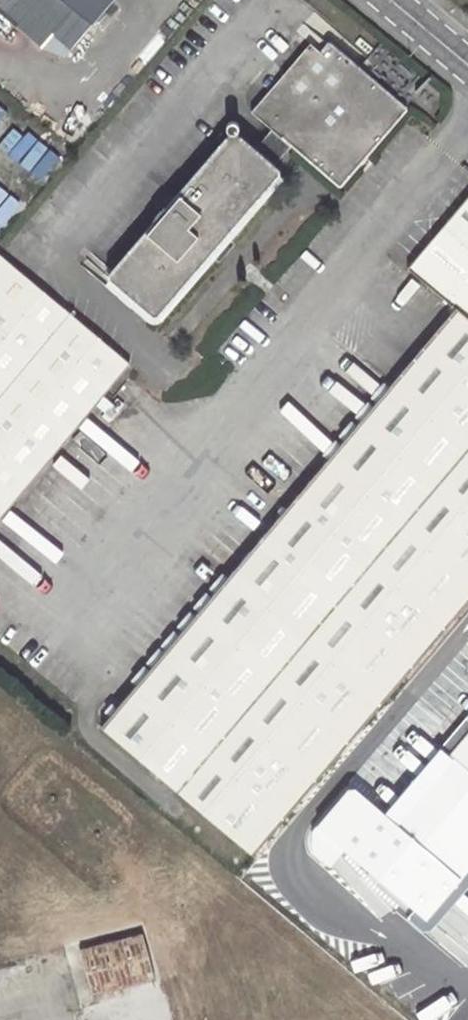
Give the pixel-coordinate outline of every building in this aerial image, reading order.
[(40,45),(46,38),(66,55),(93,23),(65,0),(0,0),(0,11),(40,45)] [(93,23),(112,0),(65,0),(93,23)] [(311,44),(253,111),(273,129),(293,146),(296,143),(340,180),(402,109),(327,45),(322,52),(311,44)] [(156,315),(279,171),(275,167),(254,149),(235,132),(238,130),(239,129),(239,126),(238,123),(234,121),(231,121),(229,123),(227,126),(228,129),(229,132),(232,133),(167,209),(164,206),(152,220),(155,223),(110,276),(156,315)] [(275,167),(293,146),(273,129),(254,149),(275,167)] [(106,728),(258,857),(467,606),(467,198),(408,268),(456,309),(106,728)] [(131,363),(0,253),(0,519),(131,363)] [(455,755),(439,746),(380,814),(347,784),(310,827),(424,920),(467,869),(467,740),(455,755)] [(147,930),(81,945),(92,994),(158,979),(147,930)]
